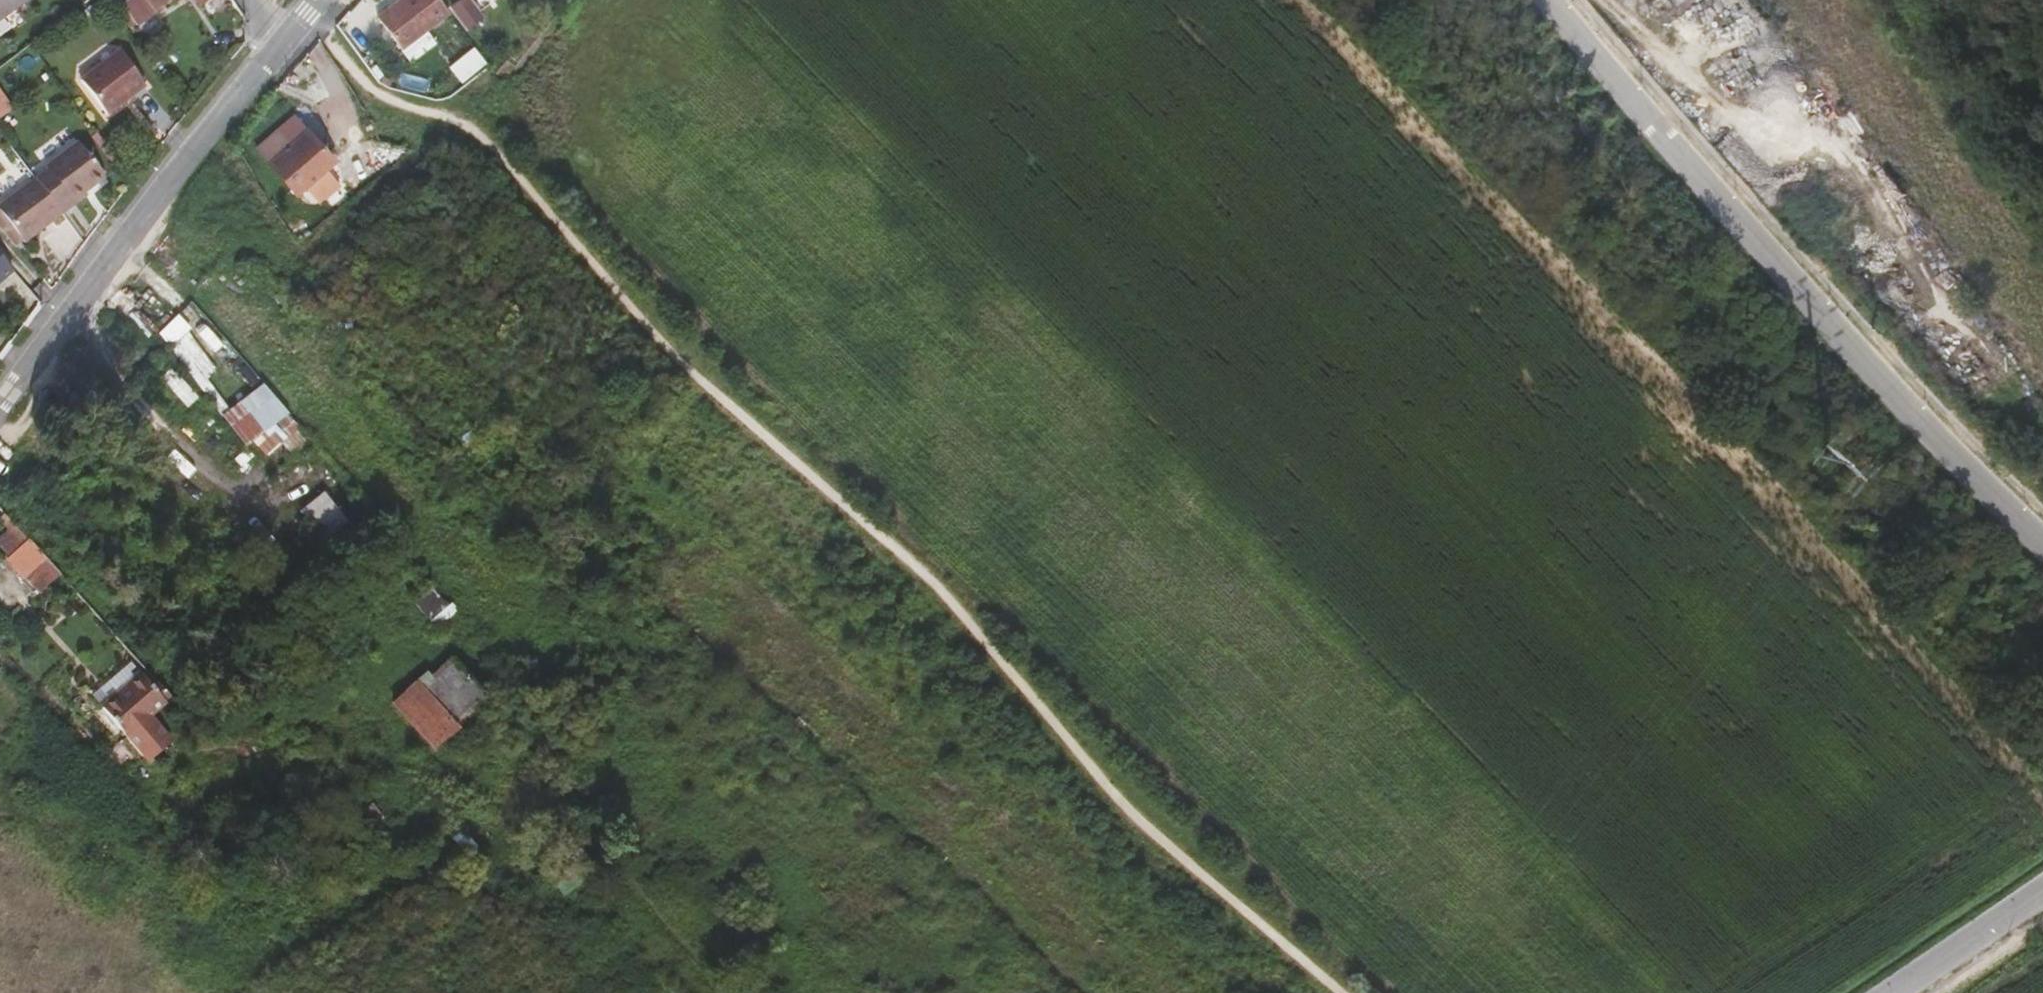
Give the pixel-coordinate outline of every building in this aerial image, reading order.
[(27,0),(0,0),(0,19),(27,0)] [(121,4),(137,26),(172,0),(127,0),(121,4)] [(378,19),(402,50),(450,14),(439,0),(402,0),(378,19)] [(118,52),(79,80),(105,115),(144,87),(118,52)] [(0,101),(0,120),(14,109),(4,97),(0,101)] [(47,170),(36,179),(57,207),(62,214),(87,196),(85,193),(105,177),(78,142),(45,168),(47,170)] [(284,157),(273,143),(251,162),(263,175),(284,157)] [(284,157),(263,175),(290,207),(295,202),(314,185),(327,173),(300,143),(284,157)] [(62,214),(57,207),(36,179),(0,206),(0,211),(24,243),(62,214)] [(325,198),(314,185),(295,202),(307,215),(325,198)] [(0,255),(0,274),(9,265),(0,255)] [(28,314),(41,303),(19,277),(6,288),(28,314)] [(53,565),(40,551),(21,568),(33,583),(53,565)] [(441,677),(406,707),(443,751),(482,719),(478,713),(495,700),(466,665),(445,682),(441,677)] [(134,744),(178,706),(164,690),(158,695),(138,671),(113,693),(123,706),(110,718),(134,744)]
